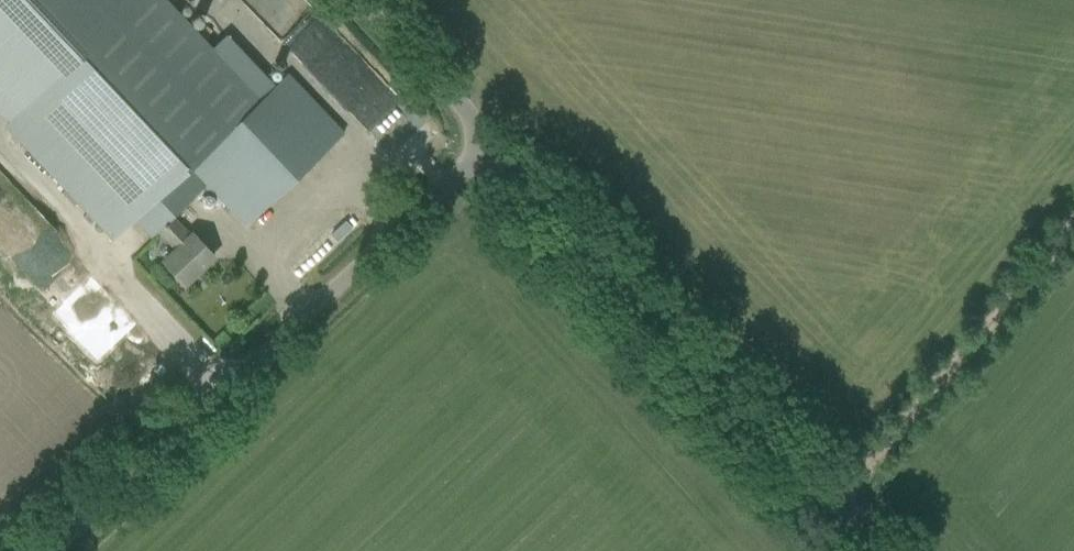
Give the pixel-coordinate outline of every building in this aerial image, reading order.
[(8,120),(116,235),(133,219),(150,237),(158,230),(171,217),(193,197),(206,185),(224,203),(245,226),(343,133),(287,73),(257,102),(162,0),(0,0),(0,112),(8,120)] [(192,234),(189,236),(171,217),(158,230),(176,249),(164,261),(185,283),(214,256),(192,234)]
